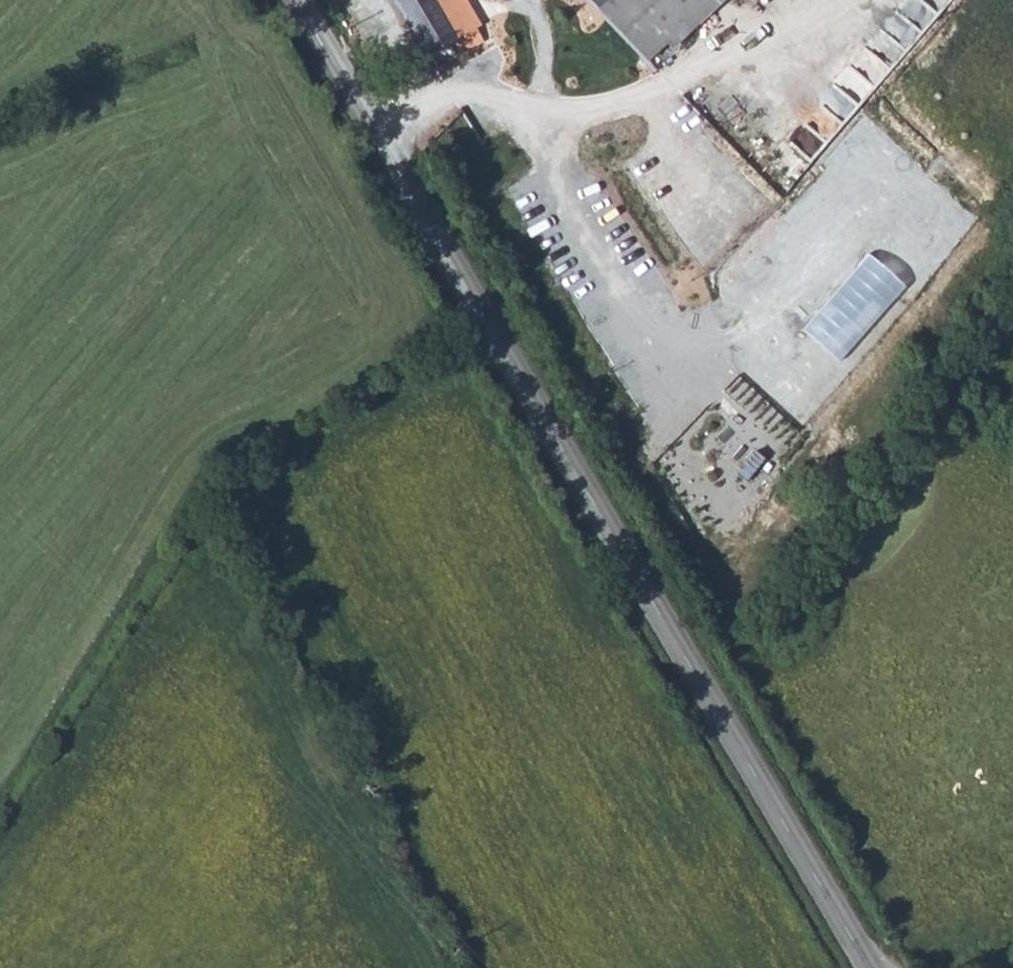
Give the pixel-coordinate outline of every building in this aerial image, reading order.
[(468,0),(397,0),(429,56),(442,48),(449,60),(484,40),(477,28),(482,24),(468,0)] [(668,41),(630,0),(592,0),(648,59),(668,41)] [(668,41),(673,46),(722,0),(630,0),(668,41)]
